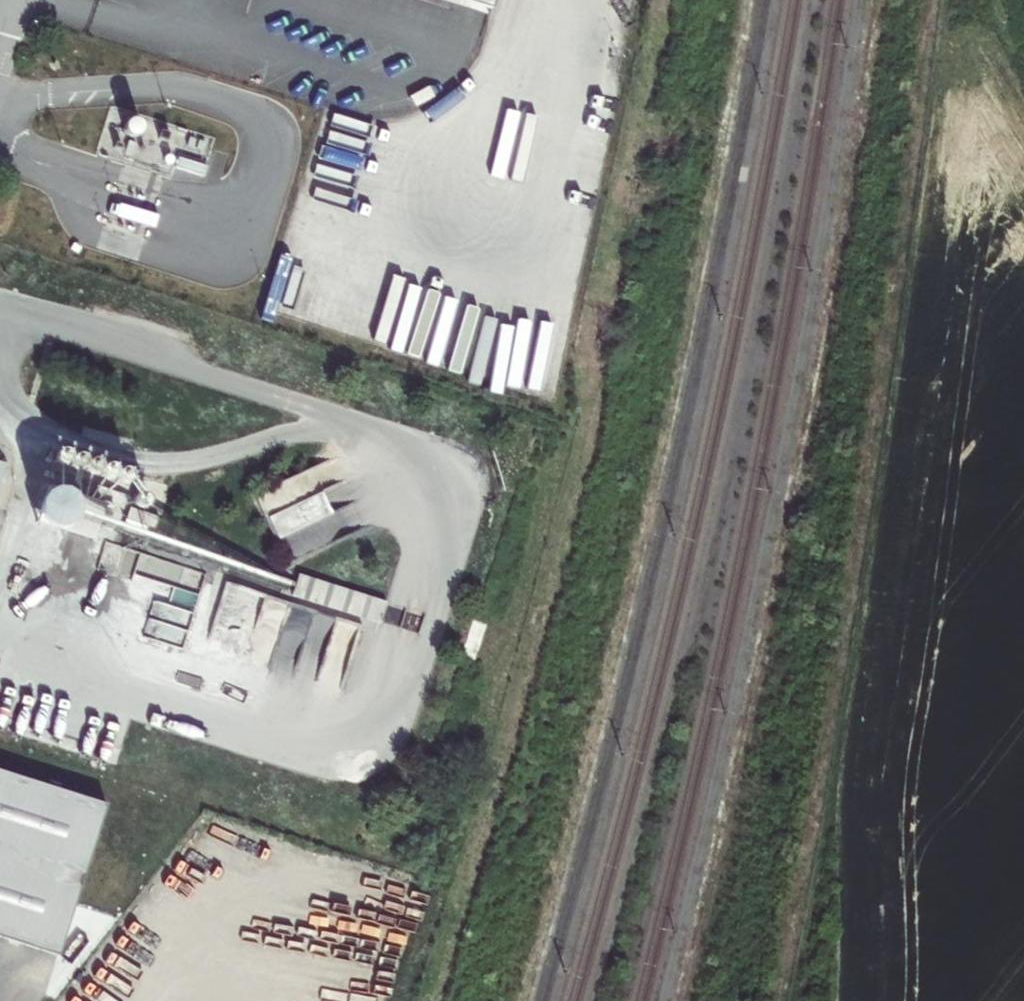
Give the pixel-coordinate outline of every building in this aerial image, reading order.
[(490,11),(493,0),(456,0),(490,11)] [(113,545),(133,473),(56,451),(35,523),(113,545)] [(325,501),(270,520),(284,562),(359,536),(351,512),(331,519),(325,501)] [(293,602),(379,629),(386,607),(300,580),(293,602)] [(0,770),(0,940),(61,961),(108,804),(0,770)]
